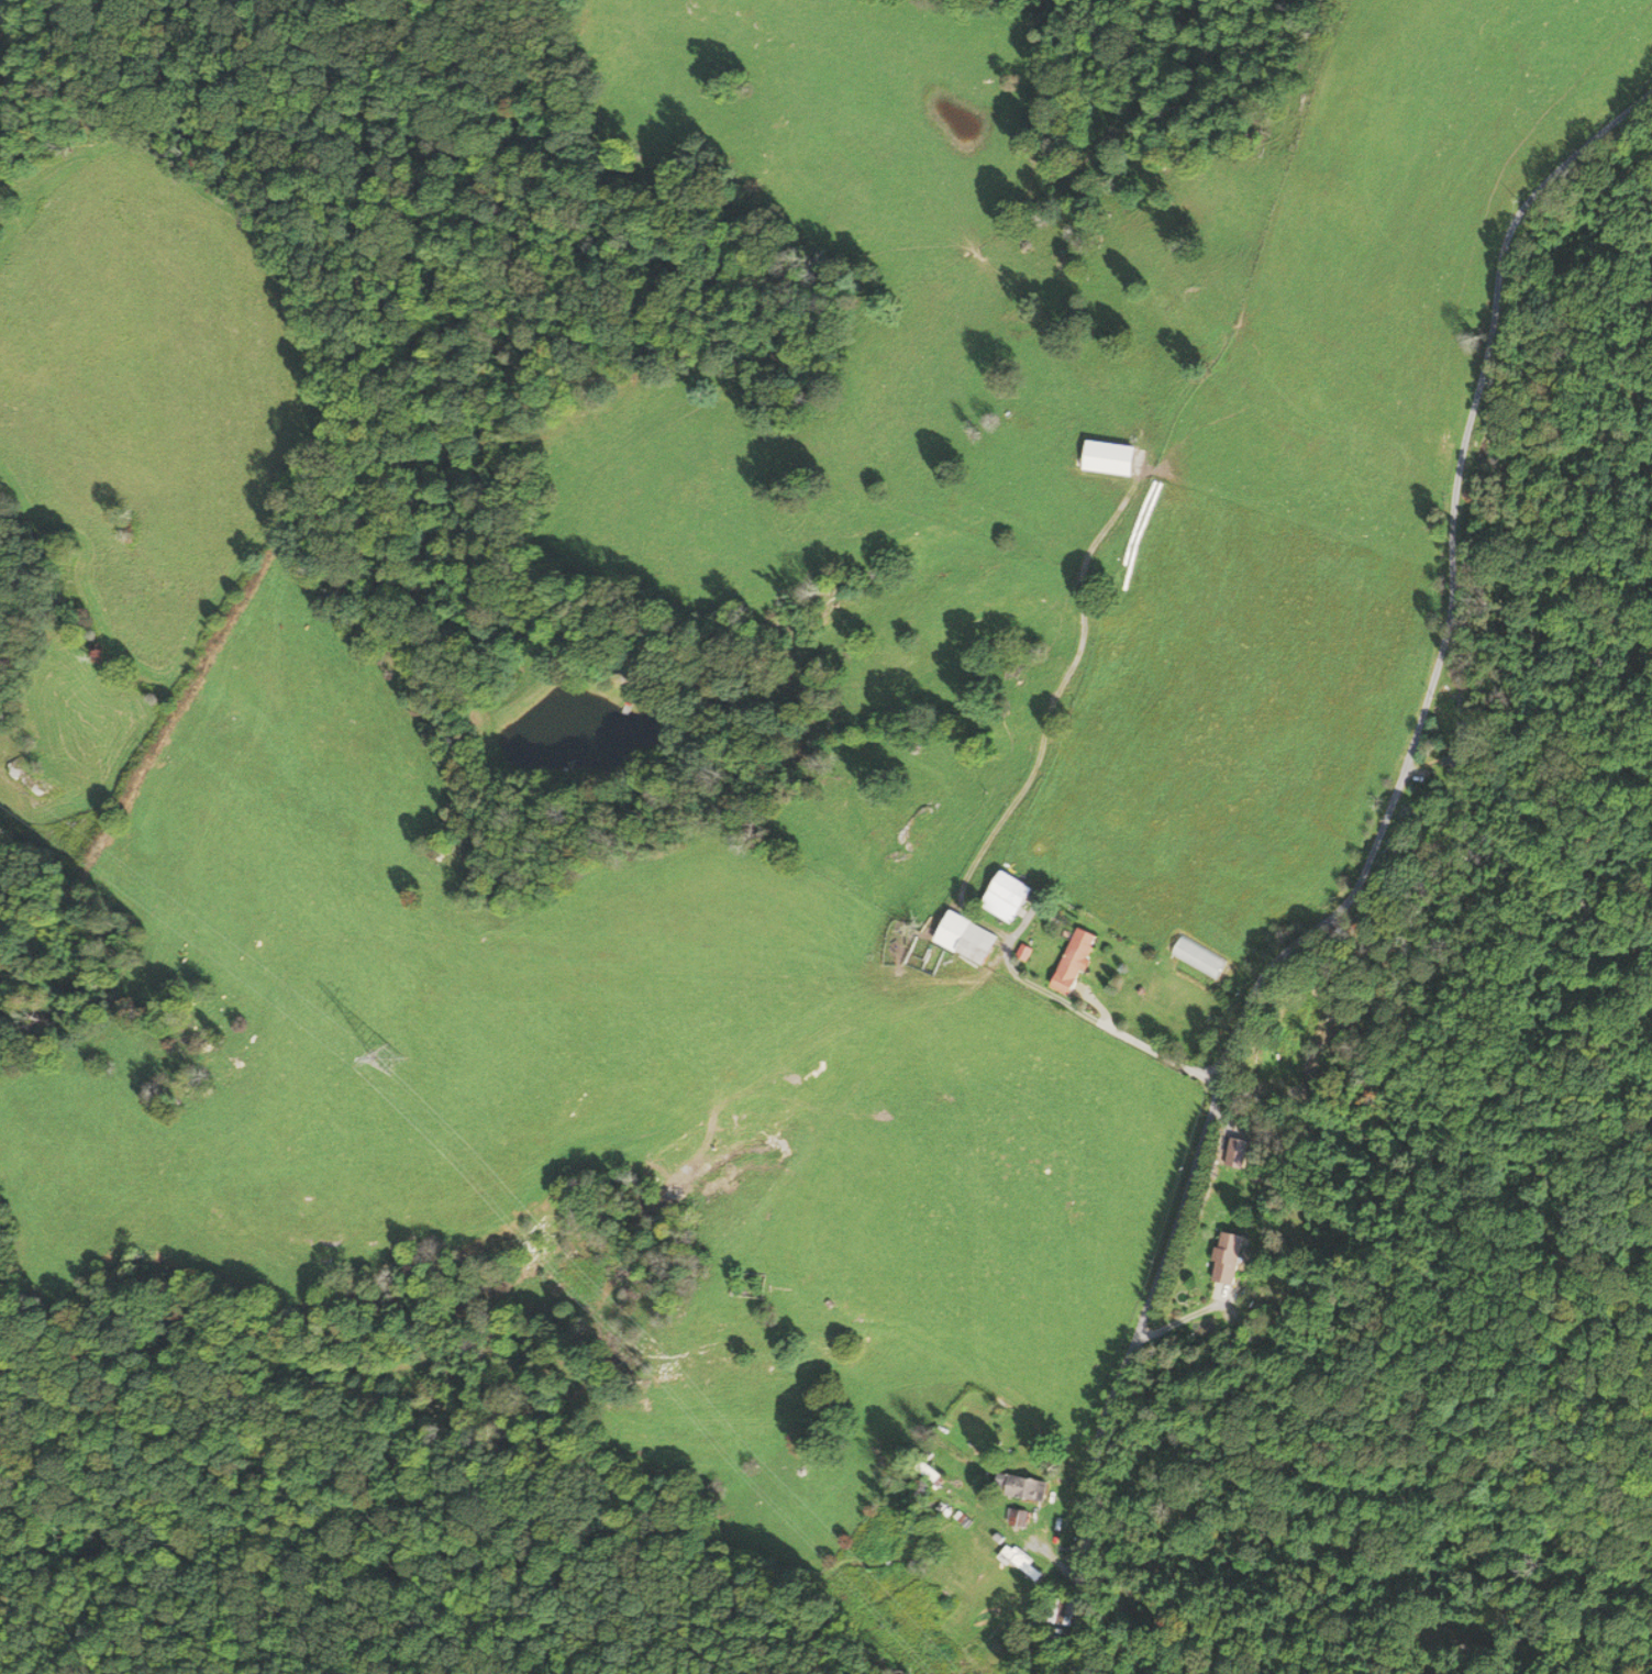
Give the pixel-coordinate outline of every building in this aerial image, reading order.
[(1088,470),(1138,476),(1141,446),(1092,440),(1088,470)] [(1466,754),(1453,752),(1449,771),(1462,773),(1466,754)] [(1012,925),(1036,890),(1006,869),(982,904),(1012,925)] [(949,946),(987,966),(1002,936),(963,917),(949,946)] [(1102,936),(1081,927),(1054,986),(1075,996),(1102,936)] [(1214,1278),(1240,1283),(1249,1234),(1223,1229),(1214,1278)] [(1047,1501),(1050,1480),(1010,1474),(1007,1495),(1047,1501)] [(1022,1526),(1025,1511),(1012,1508),(1009,1523),(1022,1526)] [(1043,1574),(1027,1559),(1028,1558),(1012,1543),(1003,1553),(1035,1583),(1043,1574)]
